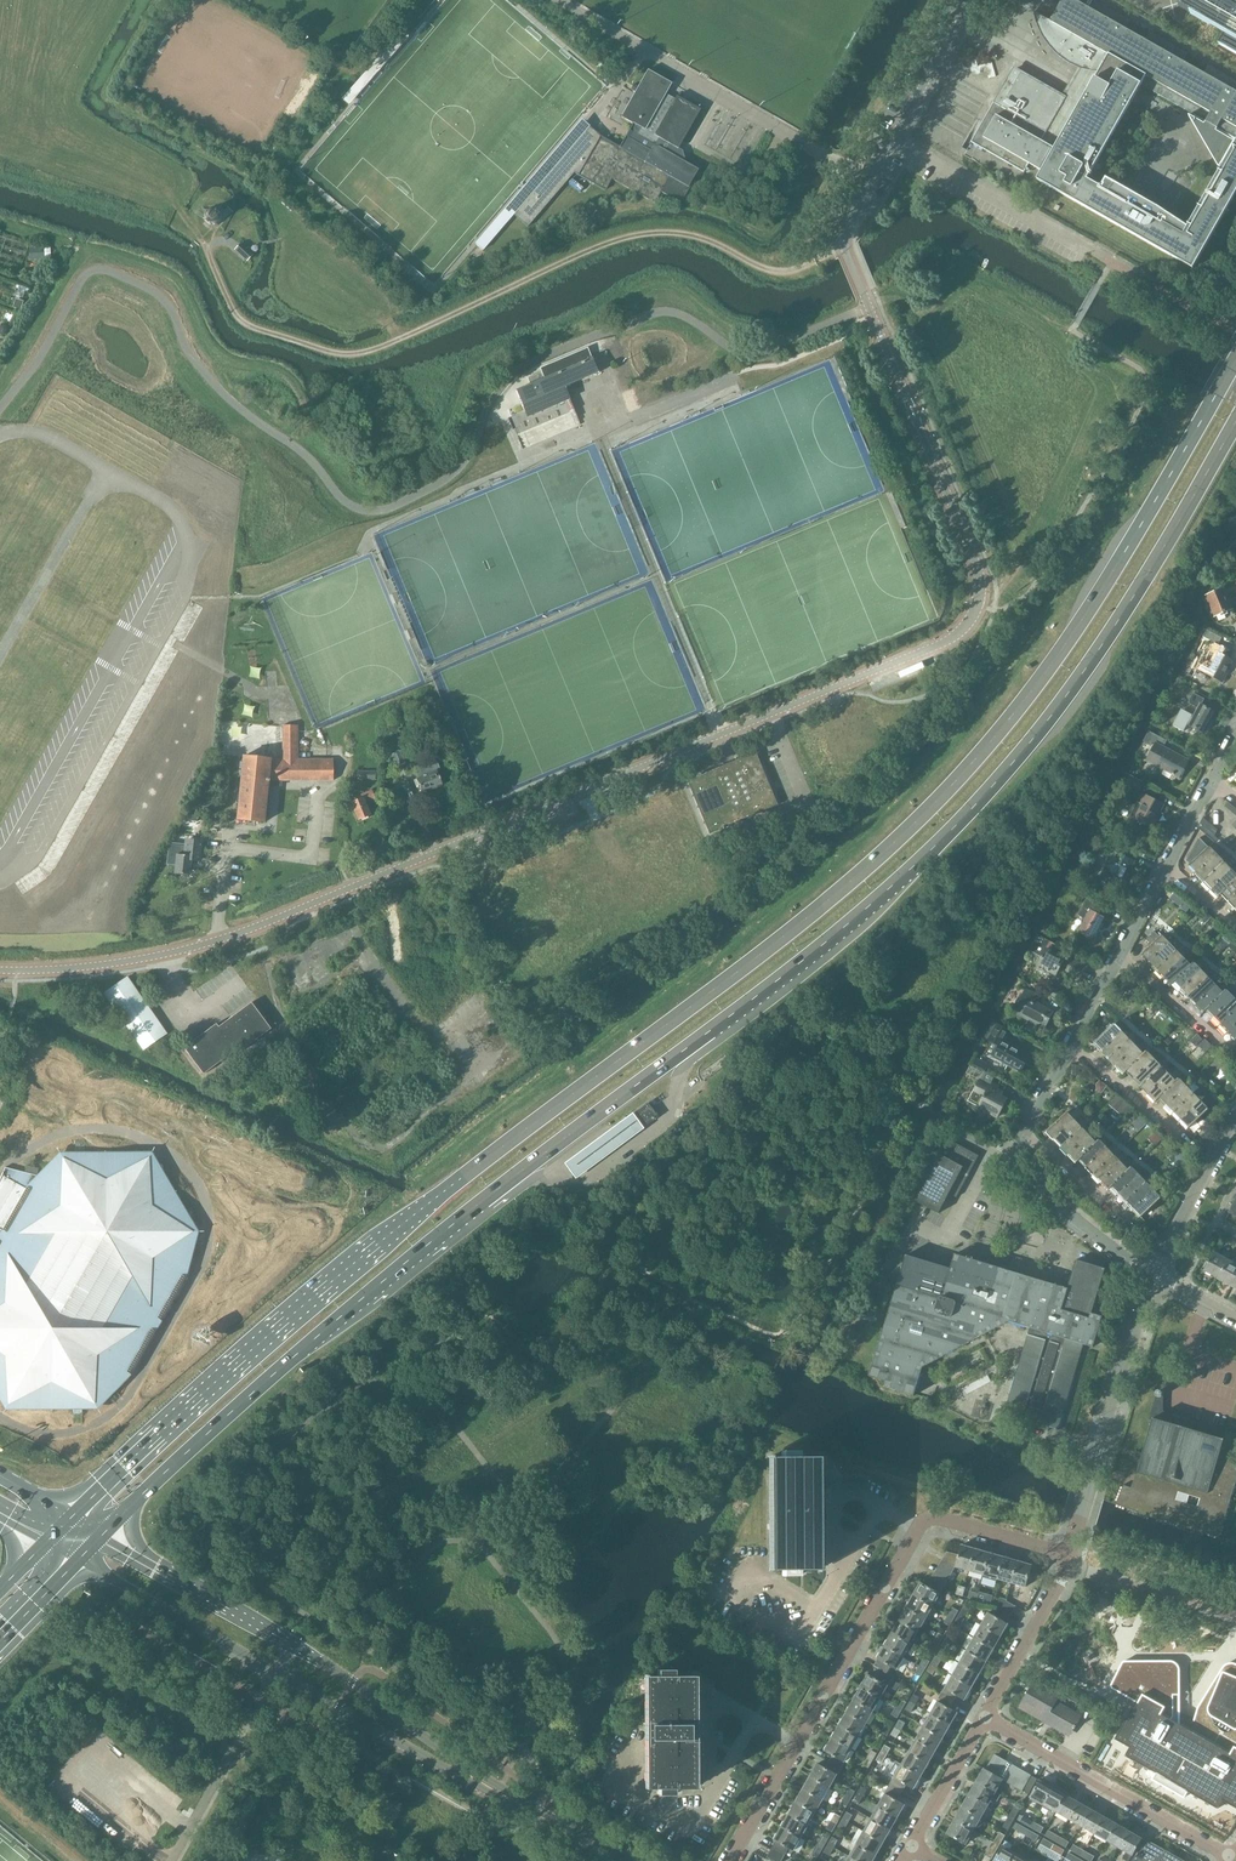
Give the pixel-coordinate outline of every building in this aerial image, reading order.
[(1088,8),(1075,0),(1063,0),(1051,21),(1034,11),(1035,15),(1035,18),(1036,20),(1037,22),(1038,26),(1039,28),(1041,32),(1042,35),(1043,37),(1045,39),(1046,41),(1048,45),(1051,48),(1054,52),(1058,55),(1062,58),(1065,60),(1069,63),(1073,66),(1078,68),(1082,69),(1066,97),(1015,68),(1004,87),(1005,87),(1000,95),(999,94),(972,142),(1024,172),(1029,164),(1042,171),(1037,180),(1193,269),(1235,194),(1235,81),(1208,65),(1204,73),(1183,62),(1188,54),(1151,33),(1146,40),(1126,29),(1130,21),(1093,0),(1088,8)] [(1179,7),(1225,32),(1218,44),(1235,54),(1235,0),(1183,0),(1179,7)] [(598,134),(589,126),(514,215),(528,227),(574,173),(605,190),(608,184),(609,184),(612,179),(654,203),(661,192),(681,203),(690,187),(688,187),(698,170),(683,161),(684,158),(682,151),(678,148),(676,147),(698,109),(700,110),(683,100),(676,96),(676,97),(678,98),(677,100),(664,93),(669,83),(671,84),(668,82),(648,70),(647,71),(649,72),(623,117),(621,116),(621,117),(633,124),(629,130),(619,147),(602,137),(600,136),(598,134)] [(222,221),(222,214),(222,213),(216,208),(209,209),(204,214),(204,222),(210,226),(217,226),(222,221)] [(247,262),(253,255),(241,244),(235,250),(247,262)] [(587,348),(540,368),(544,379),(517,391),(525,411),(511,417),(508,419),(515,435),(574,410),(565,387),(598,372),(598,373),(599,373),(593,358),(592,359),(587,348)] [(541,372),(527,378),(530,384),(543,379),(541,372)] [(521,405),(508,410),(511,417),(524,411),(521,405)] [(1230,610),(1233,609),(1224,588),(1207,595),(1216,616),(1224,613),(1227,620),(1233,617),(1230,610)] [(1203,661),(1198,670),(1222,683),(1226,675),(1225,675),(1232,661),(1229,659),(1232,652),(1218,645),(1215,652),(1217,653),(1211,665),(1203,661)] [(1193,693),(1188,703),(1198,709),(1199,709),(1194,717),(1192,716),(1192,715),(1183,710),(1174,726),(1178,728),(1177,728),(1184,732),(1188,724),(1190,725),(1189,726),(1190,726),(1203,733),(1214,712),(1201,705),(1204,699),(1193,693)] [(270,765),(270,759),(243,757),(237,820),(264,823),(268,782),(269,781),(333,781),(333,760),(320,760),(320,765),(297,765),(297,726),(282,726),(282,765),(270,765)] [(1167,741),(1152,733),(1149,740),(1156,744),(1147,761),(1179,778),(1188,761),(1163,748),(1167,741)] [(397,766),(406,762),(401,750),(395,753),(392,754),(397,766)] [(687,780),(710,833),(719,829),(719,830),(724,829),(723,827),(777,805),(755,752),(701,775),(700,773),(696,775),(697,777),(687,780)] [(422,794),(425,792),(426,794),(429,793),(429,791),(442,785),(436,771),(413,780),(417,788),(419,787),(422,794)] [(1121,784),(1139,793),(1144,784),(1126,775),(1121,784)] [(351,803),(358,820),(371,815),(365,803),(375,799),(372,791),(359,796),(361,799),(351,803)] [(1127,822),(1147,832),(1150,827),(1152,828),(1152,827),(1156,820),(1160,822),(1164,814),(1160,812),(1164,805),(1143,794),(1138,803),(1127,822)] [(1103,820),(1099,826),(1104,829),(1108,823),(1103,820)] [(1217,855),(1209,847),(1209,848),(1200,838),(1199,839),(1187,861),(1191,865),(1190,866),(1197,874),(1217,855)] [(1103,880),(1119,889),(1134,861),(1129,858),(1133,851),(1119,844),(1115,851),(1118,853),(1103,880)] [(191,856),(185,856),(176,855),(174,874),(189,876),(191,856)] [(1197,874),(1204,882),(1224,863),(1217,855),(1197,874)] [(1204,882),(1212,889),(1231,870),(1224,863),(1204,882)] [(1219,897),(1235,880),(1235,875),(1231,870),(1212,889),(1219,897)] [(1229,901),(1235,895),(1235,880),(1219,897),(1222,894),(1225,897),(1229,901)] [(1175,892),(1170,898),(1175,902),(1180,896),(1175,892)] [(1101,915),(1105,908),(1087,899),(1079,914),(1085,920),(1079,933),(1092,940),(1104,917),(1101,915)] [(1154,944),(1162,936),(1157,930),(1148,938),(1154,944)] [(1038,935),(1029,951),(1030,952),(1042,958),(1042,959),(1039,965),(1038,965),(1048,971),(1050,972),(1050,971),(1056,974),(1056,975),(1060,967),(1065,970),(1074,974),(1079,964),(1065,956),(1064,959),(1053,953),(1057,946),(1039,936),(1038,935)] [(1150,963),(1170,944),(1162,936),(1154,944),(1142,955),(1150,963)] [(1150,963),(1157,970),(1177,951),(1170,944),(1150,963)] [(1157,970),(1164,978),(1184,959),(1177,951),(1157,970)] [(1164,978),(1172,985),(1195,963),(1194,963),(1191,966),(1184,959),(1164,978)] [(1175,983),(1182,990),(1202,971),(1195,963),(1172,985),(1172,986),(1175,983)] [(1182,990),(1189,997),(1209,978),(1202,971),(1182,990)] [(1216,986),(1209,978),(1189,997),(1197,1005),(1216,986)] [(1224,994),(1216,986),(1197,1005),(1204,1013),(1224,994)] [(107,998),(143,1045),(157,1035),(122,988),(107,998)] [(1051,988),(1048,994),(1057,998),(1060,993),(1051,988)] [(1014,1013),(1044,1029),(1054,1012),(1037,1003),(1041,997),(1026,989),(1014,1013)] [(1224,994),(1204,1013),(1207,1010),(1214,1017),(1234,998),(1227,991),(1224,994)] [(1222,1025),(1235,1011),(1235,1000),(1234,998),(1214,1017),(1222,1025)] [(183,1048),(203,1075),(235,1051),(237,1054),(271,1029),(251,1003),(218,1027),(216,1024),(183,1048)] [(1229,1032),(1235,1025),(1235,1011),(1222,1025),(1229,1032)] [(994,1057),(1021,1072),(1030,1056),(1003,1041),(1005,1036),(1007,1037),(1011,1031),(996,1023),(993,1030),(998,1032),(992,1042),(999,1046),(994,1057)] [(1095,1043),(1103,1051),(1122,1032),(1115,1024),(1095,1043)] [(1130,1040),(1122,1032),(1103,1051),(1110,1059),(1130,1040)] [(1137,1047),(1130,1040),(1110,1059),(1117,1066),(1137,1047)] [(1117,1066),(1124,1074),(1147,1052),(1144,1055),(1137,1047),(1117,1066)] [(1128,1071),(1135,1079),(1155,1060),(1147,1052),(1124,1074),(1125,1074),(1128,1071)] [(1135,1079),(1142,1086),(1162,1067),(1155,1060),(1135,1079)] [(1142,1086),(1149,1094),(1169,1075),(1162,1067),(1142,1086)] [(1176,1082),(1169,1075),(1149,1094),(1157,1101),(1161,1097),(1176,1082)] [(974,1092),(968,1101),(980,1107),(998,1117),(1007,1100),(995,1093),(999,1086),(981,1077),(974,1092)] [(1160,1099),(1167,1106),(1187,1087),(1179,1079),(1161,1097),(1157,1101),(1157,1102),(1160,1099)] [(1167,1106),(1174,1113),(1194,1094),(1187,1087),(1167,1106)] [(1174,1113),(1181,1121),(1201,1102),(1194,1094),(1174,1113)] [(1201,1102),(1181,1121),(1189,1129),(1209,1110),(1201,1102)] [(648,1103),(633,1114),(643,1128),(658,1117),(648,1103)] [(1047,1132),(1055,1140),(1075,1121),(1067,1113),(1047,1132)] [(643,1129),(632,1114),(564,1164),(575,1179),(643,1129)] [(1055,1140),(1062,1147),(1082,1128),(1075,1121),(1055,1140)] [(1062,1147),(1070,1155),(1089,1136),(1082,1128),(1062,1147)] [(1077,1162),(1100,1140),(1099,1140),(1096,1143),(1089,1136),(1070,1155),(1077,1162)] [(936,1153),(912,1198),(911,1198),(911,1199),(887,1244),(886,1243),(876,1262),(902,1270),(907,1255),(925,1260),(948,1223),(947,1224),(940,1220),(944,1213),(953,1195),(956,1197),(957,1198),(979,1156),(978,1155),(978,1156),(945,1139),(946,1138),(945,1138),(937,1153),(936,1152),(935,1153),(936,1153)] [(1152,1138),(1145,1144),(1150,1149),(1157,1143),(1152,1138)] [(1080,1160),(1087,1167),(1107,1148),(1100,1140),(1077,1162),(1077,1163),(1080,1160)] [(1087,1167),(1095,1175),(1114,1156),(1107,1148),(1087,1167)] [(3,1171),(0,1178),(0,1400),(5,1409),(97,1409),(131,1375),(187,1273),(199,1233),(152,1153),(60,1153),(37,1176),(5,1168),(3,1171)] [(1095,1175),(1102,1182),(1122,1163),(1114,1156),(1095,1175)] [(1102,1182),(1109,1190),(1132,1168),(1132,1167),(1128,1170),(1122,1163),(1102,1182)] [(1113,1187),(1119,1194),(1139,1175),(1132,1168),(1109,1190),(1113,1187)] [(1119,1194),(1127,1202),(1147,1183),(1139,1175),(1119,1194)] [(1127,1202),(1134,1209),(1154,1190),(1147,1183),(1127,1202)] [(1154,1190),(1134,1209),(1142,1217),(1161,1198),(1154,1190)] [(1235,1246),(1235,1245),(1235,1238),(1225,1232),(1221,1239),(1235,1246)] [(1204,1270),(1219,1278),(1229,1260),(1214,1252),(1204,1270)] [(1023,1413),(1042,1418),(1041,1424),(1040,1423),(1040,1424),(1059,1430),(1084,1344),(1094,1347),(1103,1317),(1101,1316),(1108,1295),(1099,1292),(1106,1269),(1077,1260),(1068,1288),(956,1254),(951,1269),(925,1260),(907,1255),(902,1270),(870,1376),(887,1381),(885,1387),(915,1396),(923,1367),(1009,1321),(1033,1329),(1031,1335),(1028,1334),(1028,1335),(1005,1413),(1004,1413),(1004,1414),(1022,1419),(1022,1418),(1023,1413)] [(1233,1286),(1235,1280),(1235,1263),(1229,1260),(1219,1278),(1233,1286)] [(1164,1411),(1164,1392),(1163,1391),(1160,1390),(1158,1392),(1149,1420),(1153,1421),(1143,1453),(1137,1451),(1135,1457),(1141,1459),(1137,1472),(1140,1473),(1134,1489),(1124,1485),(1116,1505),(1144,1515),(1219,1538),(1234,1490),(1222,1486),(1227,1470),(1235,1472),(1235,1433),(1164,1411)] [(819,1570),(818,1522),(824,1521),(822,1512),(818,1513),(818,1457),(798,1457),(798,1451),(782,1451),(782,1457),(771,1457),(771,1570),(782,1570),(782,1577),(799,1576),(799,1570),(819,1570)] [(956,1566),(970,1571),(976,1549),(962,1545),(959,1555),(956,1566)] [(970,1571),(984,1575),(990,1553),(976,1549),(970,1571)] [(948,1552),(942,1561),(955,1568),(956,1566),(959,1555),(948,1552)] [(984,1575),(998,1579),(1004,1557),(990,1553),(984,1575)] [(998,1579),(1012,1583),(1018,1561),(1004,1557),(998,1579)] [(951,1574),(955,1568),(942,1561),(939,1567),(951,1574)] [(1018,1561),(1012,1583),(1026,1587),(1032,1566),(1018,1561)] [(951,1574),(939,1567),(935,1574),(948,1581),(951,1574)] [(948,1581),(935,1574),(932,1580),(944,1587),(948,1581)] [(928,1586),(941,1593),(944,1587),(932,1580),(928,1586)] [(922,1582),(914,1595),(933,1606),(941,1593),(928,1586),(922,1582)] [(957,1594),(963,1596),(965,1588),(959,1586),(957,1594)] [(971,1598),(977,1600),(979,1592),(973,1590),(971,1598)] [(985,1602),(991,1604),(993,1596),(987,1594),(985,1602)] [(914,1595),(907,1608),(926,1619),(933,1606),(914,1595)] [(998,1606),(1003,1609),(1007,1601),(1007,1600),(1001,1598),(998,1606)] [(1007,1601),(1003,1609),(1012,1614),(1016,1607),(1007,1601)] [(960,1613),(966,1617),(970,1609),(965,1606),(960,1613)] [(900,1621),(919,1631),(926,1619),(907,1608),(900,1621)] [(949,1615),(954,1618),(959,1611),(953,1608),(949,1615)] [(994,1615),(1007,1623),(1011,1616),(997,1609),(994,1615)] [(966,1617),(960,1613),(956,1621),(962,1624),(966,1617)] [(989,1613),(982,1626),(1001,1636),(1008,1623),(1007,1623),(994,1615),(989,1613)] [(954,1618),(949,1615),(945,1622),(950,1626),(954,1618)] [(919,1631),(900,1621),(893,1633),(912,1644),(919,1631)] [(982,1626),(975,1638),(994,1649),(1001,1636),(982,1626)] [(946,1639),(952,1642),(956,1635),(950,1631),(946,1639)] [(893,1633),(885,1646),(904,1657),(912,1644),(893,1633)] [(939,1633),(934,1640),(940,1643),(944,1636),(939,1633)] [(967,1651),(986,1662),(994,1649),(975,1638),(967,1651)] [(952,1642),(946,1639),(942,1646),(947,1649),(952,1642)] [(934,1640),(930,1648),(936,1651),(940,1643),(934,1640)] [(885,1646),(881,1647),(879,1650),(881,1654),(878,1659),(875,1665),(894,1677),(898,1670),(897,1669),(904,1657),(885,1646)] [(967,1651),(960,1664),(979,1674),(986,1662),(967,1651)] [(931,1664),(937,1667),(941,1660),(936,1657),(931,1664)] [(920,1666),(926,1669),(930,1661),(924,1658),(920,1666)] [(1112,1686),(1112,1687),(1112,1688),(1113,1688),(1114,1689),(1138,1703),(1135,1708),(1133,1707),(1123,1725),(1115,1739),(1130,1747),(1125,1756),(1156,1773),(1152,1779),(1184,1797),(1188,1791),(1218,1809),(1223,1800),(1235,1808),(1235,1664),(1234,1663),(1232,1663),(1231,1663),(1229,1663),(1227,1664),(1226,1665),(1225,1666),(1224,1667),(1223,1668),(1199,1706),(1199,1707),(1198,1709),(1195,1720),(1180,1716),(1180,1706),(1174,1706),(1174,1695),(1180,1695),(1180,1670),(1180,1669),(1179,1667),(1178,1666),(1178,1665),(1177,1664),(1175,1663),(1174,1662),(1173,1661),(1171,1661),(1170,1661),(1126,1661),(1125,1661),(1124,1662),(1123,1662),(1123,1663),(1122,1663),(1112,1684),(1112,1685),(1112,1686)] [(937,1667),(931,1664),(927,1671),(933,1675),(937,1667)] [(960,1664),(953,1676),(972,1687),(979,1674),(960,1664)] [(926,1669),(920,1666),(916,1673),(921,1676),(926,1669)] [(647,1789),(658,1789),(658,1795),(674,1795),(674,1788),(694,1788),(693,1677),(673,1677),(673,1670),(657,1670),(657,1677),(646,1677),(647,1789)] [(888,1685),(888,1686),(889,1686),(893,1680),(880,1672),(877,1679),(888,1685)] [(877,1679),(869,1674),(862,1687),(881,1698),(888,1686),(888,1685),(877,1679)] [(953,1676),(946,1689),(945,1689),(957,1696),(965,1700),(972,1687),(953,1676)] [(1046,1720),(1067,1732),(1070,1726),(1075,1729),(1087,1709),(1035,1679),(1019,1707),(1046,1722),(1046,1720)] [(881,1698),(862,1688),(855,1700),(874,1711),(881,1698)] [(941,1695),(954,1702),(957,1696),(945,1689),(946,1689),(945,1688),(941,1695)] [(910,1702),(915,1706),(919,1698),(914,1695),(910,1702)] [(938,1702),(950,1708),(954,1702),(941,1695),(937,1701),(938,1702)] [(855,1700),(847,1713),(866,1724),(874,1711),(855,1700)] [(896,1707),(902,1710),(906,1703),(901,1700),(896,1707)] [(915,1706),(910,1702),(905,1710),(911,1713),(915,1706)] [(938,1702),(931,1715),(950,1725),(958,1712),(950,1708),(938,1702)] [(902,1710),(896,1707),(892,1714),(898,1718),(902,1710)] [(847,1713),(840,1725),(859,1736),(866,1724),(847,1713)] [(931,1715),(924,1727),(943,1738),(950,1725),(931,1715)] [(895,1728),(901,1731),(905,1724),(899,1720),(895,1728)] [(840,1725),(833,1738),(852,1749),(859,1736),(840,1725)] [(882,1732),(887,1735),(892,1728),(886,1725),(882,1732)] [(924,1727),(917,1740),(936,1751),(943,1738),(924,1727)] [(901,1731),(895,1728),(891,1735),(897,1738),(901,1731)] [(887,1735),(882,1732),(878,1740),(883,1743),(887,1735)] [(852,1749),(833,1738),(826,1751),(833,1755),(845,1762),(845,1761),(852,1749)] [(909,1753),(929,1763),(936,1751),(917,1740),(909,1753)] [(881,1753),(886,1756),(891,1749),(885,1746),(881,1753)] [(867,1758),(873,1761),(877,1753),(872,1750),(867,1758)] [(886,1756),(881,1753),(877,1760),(882,1764),(886,1756)] [(929,1763),(909,1753),(902,1765),(921,1776),(929,1763)] [(830,1761),(842,1769),(846,1762),(845,1761),(845,1762),(833,1755),(830,1761)] [(1003,1780),(1014,1786),(1023,1791),(1031,1776),(1015,1766),(1013,1763),(1010,1761),(1008,1762),(995,1755),(986,1770),(1003,1779),(1003,1780)] [(873,1761),(867,1758),(863,1765),(869,1768),(873,1761)] [(842,1769),(830,1761),(826,1768),(838,1774),(837,1775),(838,1775),(842,1769)] [(819,1763),(811,1776),(830,1787),(837,1775),(838,1774),(826,1768),(819,1763)] [(902,1765),(895,1778),(907,1785),(914,1789),(921,1776),(902,1765)] [(984,1768),(977,1782),(996,1792),(1003,1780),(1003,1779),(986,1770),(984,1768)] [(811,1776),(804,1789),(823,1800),(830,1787),(811,1776)] [(1031,1776),(1023,1791),(1029,1794),(1038,1779),(1031,1776)] [(890,1784),(903,1791),(907,1785),(895,1778),(894,1777),(890,1784)] [(1040,1811),(1042,1807),(1044,1804),(1053,1788),(1049,1785),(1051,1782),(1043,1778),(1042,1778),(1041,1781),(1040,1780),(1029,1799),(1036,1803),(1036,1804),(1034,1808),(1040,1811)] [(977,1782),(970,1794),(989,1805),(996,1792),(977,1782)] [(1055,1785),(1054,1788),(1053,1788),(1044,1804),(1042,1807),(1049,1811),(1047,1814),(1053,1818),(1056,1811),(1066,1795),(1062,1793),(1063,1789),(1055,1785)] [(857,1794),(863,1798),(867,1790),(861,1787),(857,1794)] [(886,1794),(898,1800),(901,1794),(889,1787),(885,1794),(886,1794)] [(804,1789),(797,1802),(816,1812),(823,1800),(804,1789)] [(846,1796),(851,1799),(855,1792),(850,1789),(846,1796)] [(863,1798),(857,1794),(853,1802),(859,1805),(863,1798)] [(886,1794),(879,1807),(898,1818),(905,1805),(898,1800),(886,1794)] [(970,1794),(962,1807),(981,1818),(989,1805),(970,1794)] [(1056,1811),(1069,1818),(1078,1802),(1066,1795),(1056,1811)] [(851,1799),(846,1796),(841,1803),(847,1806),(851,1799)] [(790,1814),(809,1825),(816,1812),(797,1802),(790,1814)] [(1069,1818),(1082,1826),(1091,1809),(1078,1802),(1069,1818)] [(898,1818),(879,1807),(871,1819),(891,1830),(898,1818)] [(962,1807),(955,1820),(974,1831),(981,1818),(962,1807)] [(1009,1816),(1015,1819),(1020,1810),(1014,1807),(1009,1816)] [(1082,1826),(1094,1833),(1104,1817),(1091,1809),(1082,1826)] [(843,1820),(848,1823),(852,1816),(847,1812),(843,1820)] [(790,1814),(782,1827),(801,1838),(809,1825),(790,1814)] [(831,1821),(837,1824),(841,1817),(835,1814),(831,1821)] [(1015,1819),(1009,1816),(1004,1825),(1009,1828),(1015,1819)] [(1020,1821),(1030,1827),(1033,1822),(1023,1816),(1020,1821)] [(1116,1824),(1104,1817),(1094,1833),(1107,1840),(1116,1824)] [(864,1832),(883,1843),(891,1830),(871,1819),(864,1832)] [(848,1823),(843,1820),(838,1827),(844,1830),(848,1823)] [(974,1831),(955,1820),(947,1833),(966,1844),(974,1831)] [(837,1824),(831,1821),(827,1829),(833,1832),(837,1824)] [(1033,1822),(1030,1827),(1041,1833),(1044,1828),(1033,1822)] [(1015,1830),(1026,1835),(1029,1830),(1018,1824),(1015,1830)] [(1107,1840),(1120,1847),(1129,1831),(1116,1824),(1107,1840)] [(801,1838),(782,1827),(775,1840),(777,1841),(789,1848),(794,1851),(801,1838)] [(1026,1835),(1036,1841),(1039,1836),(1029,1830),(1026,1835)] [(1059,1836),(1048,1830),(1045,1836),(1056,1842),(1059,1836)] [(1129,1831),(1120,1847),(1133,1855),(1142,1838),(1129,1831)] [(883,1843),(864,1832),(857,1845),(876,1856),(883,1843)] [(995,1841),(1000,1844),(1005,1836),(1000,1832),(995,1841)] [(1069,1842),(1059,1836),(1056,1842),(1066,1848),(1069,1842)] [(828,1845),(834,1848),(838,1841),(833,1838),(828,1845)] [(1054,1844),(1044,1838),(1041,1844),(1051,1850),(1054,1844)] [(817,1846),(822,1850),(827,1842),(821,1839),(817,1846)] [(1000,1844),(995,1841),(993,1840),(985,1855),(992,1859),(1000,1844)] [(1151,1844),(1144,1840),(1136,1855),(1142,1859),(1151,1844)] [(789,1848),(777,1841),(772,1850),(784,1857),(789,1848)] [(1065,1850),(1054,1844),(1051,1850),(1062,1856),(1065,1850)] [(1136,1855),(1133,1860),(1185,1860),(1160,1847),(1159,1849),(1151,1844),(1142,1859),(1136,1855)] [(834,1848),(828,1845),(824,1852),(830,1856),(834,1848)] [(850,1857),(856,1860),(873,1860),(876,1856),(857,1845),(850,1857)] [(1084,1851),(1074,1845),(1071,1850),(1081,1856),(1084,1851)] [(822,1850),(817,1846),(813,1854),(818,1857),(822,1850)] [(1016,1853),(1003,1846),(994,1860),(1011,1860),(1016,1853)] [(772,1850),(768,1857),(775,1860),(782,1860),(784,1857),(772,1850)] [(1084,1851),(1081,1856),(1090,1860),(1092,1860),(1095,1856),(1084,1851)] [(1028,1860),(1016,1853),(1011,1860),(1028,1860)] [(1069,1853),(1066,1858),(1071,1860),(1078,1860),(1080,1859),(1069,1853)]
